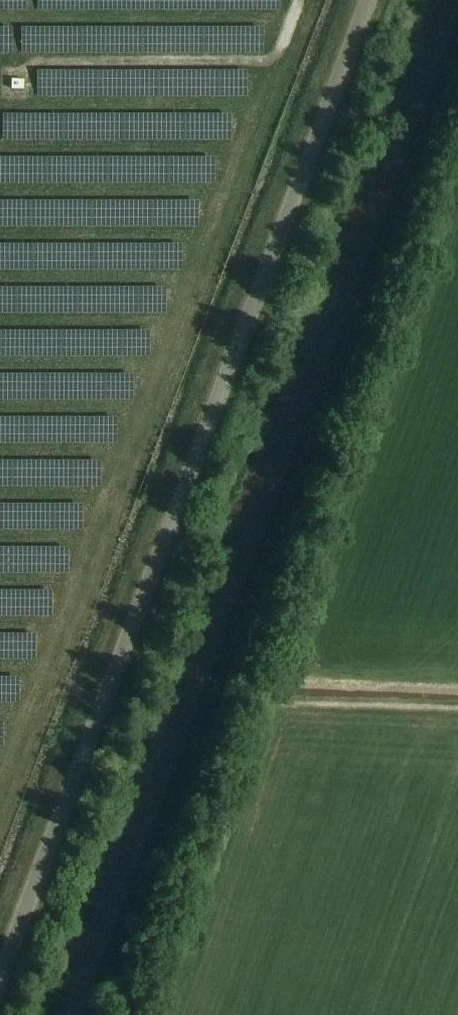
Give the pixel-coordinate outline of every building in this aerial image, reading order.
[(12,79),(12,89),(24,89),(25,79),(12,79)]
